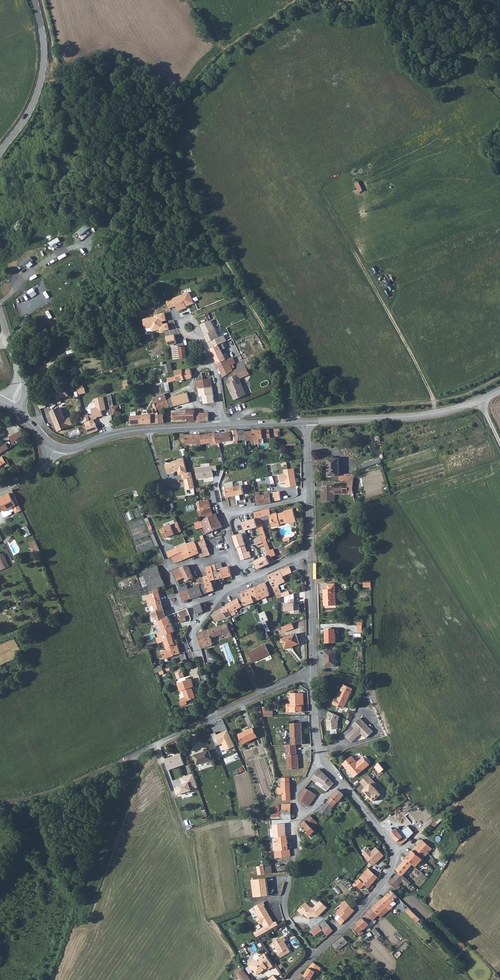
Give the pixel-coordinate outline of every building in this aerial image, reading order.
[(355,183),(359,192),(364,190),(359,181),(355,183)] [(12,251),(15,258),(22,255),(20,248),(12,251)] [(33,260),(37,268),(44,265),(41,257),(33,260)] [(197,311),(193,301),(186,304),(189,312),(191,311),(192,313),(197,311)] [(185,314),(182,305),(174,308),(178,317),(178,318),(182,317),(181,315),(185,314)] [(178,317),(174,308),(169,311),(172,319),(178,317)] [(208,313),(199,316),(197,317),(200,325),(208,321),(207,317),(209,316),(208,313)] [(171,323),(161,325),(162,333),(169,332),(174,331),(174,326),(172,326),(171,323)] [(210,325),(202,329),(204,335),(215,330),(212,324),(210,325)] [(221,344),(217,334),(215,330),(204,335),(210,349),(221,344)] [(223,343),(221,344),(210,349),(217,364),(225,360),(222,353),(220,349),(223,348),(222,346),(224,345),(223,343)] [(188,347),(184,347),(172,348),(173,360),(189,359),(188,347)] [(217,364),(223,377),(230,374),(233,372),(232,369),(234,368),(233,365),(235,364),(232,357),(225,360),(217,364)] [(172,372),(170,364),(163,365),(165,374),(172,372)] [(238,376),(247,372),(245,367),(235,372),(238,376)] [(185,371),(182,372),(184,381),(190,379),(191,377),(189,369),(185,370),(185,371)] [(182,370),(174,372),(175,376),(174,376),(174,377),(175,377),(176,382),(184,381),(182,372),(182,370)] [(201,380),(210,379),(209,372),(201,373),(201,374),(201,380)] [(238,381),(239,380),(238,376),(232,379),(229,380),(231,384),(229,385),(234,395),(232,396),(234,401),(245,396),(238,381)] [(196,381),(197,390),(212,388),(210,379),(201,380),(198,381),(196,381)] [(246,395),(239,380),(238,381),(245,396),(246,395)] [(69,388),(58,391),(60,398),(71,396),(69,388)] [(214,403),(213,392),(212,388),(197,390),(200,396),(200,398),(203,397),(204,404),(214,403)] [(171,399),(174,406),(182,404),(190,403),(187,394),(171,399)] [(151,399),(153,405),(155,405),(167,401),(166,398),(165,395),(151,399)] [(91,409),(92,412),(92,416),(102,413),(101,410),(106,409),(103,397),(94,399),(96,408),(91,409)] [(167,401),(155,405),(158,415),(164,413),(164,410),(169,408),(167,401)] [(110,407),(112,415),(121,413),(119,405),(110,407)] [(158,415),(155,405),(153,405),(154,415),(130,416),(131,425),(159,424),(158,415)] [(75,424),(72,417),(67,419),(62,408),(52,412),(59,429),(64,427),(65,429),(70,427),(70,426),(75,424)] [(172,412),(172,415),(173,422),(194,421),(194,414),(194,411),(186,411),(172,412)] [(102,413),(92,416),(90,416),(89,415),(84,416),(85,422),(93,420),(96,419),(97,418),(103,416),(102,413)] [(194,421),(199,421),(199,422),(204,421),(209,421),(208,413),(200,414),(200,413),(194,414),(194,421)] [(95,424),(86,427),(89,434),(99,431),(96,423),(95,424)] [(70,431),(72,436),(81,433),(79,428),(70,431)] [(217,444),(219,444),(233,441),(246,439),(246,433),(246,431),(216,435),(217,444)] [(246,433),(246,439),(247,441),(255,440),(254,431),(246,433)] [(264,439),(263,431),(254,431),(255,440),(264,439)] [(19,432),(10,438),(13,443),(22,438),(19,432)] [(209,434),(200,435),(201,446),(202,446),(210,444),(209,434)] [(185,441),(185,445),(198,445),(198,446),(196,446),(196,448),(199,448),(199,447),(202,447),(202,446),(201,446),(200,435),(185,435),(185,441)] [(3,453),(10,449),(7,445),(0,449),(3,453)] [(380,457),(358,465),(360,470),(382,462),(380,457)] [(167,475),(178,473),(180,472),(181,476),(184,491),(192,489),(189,473),(186,474),(183,460),(173,462),(173,464),(165,466),(167,475)] [(346,484),(346,478),(338,478),(338,464),(327,464),(328,480),(338,480),(338,484),(346,484)] [(217,466),(197,469),(199,479),(215,477),(214,470),(218,469),(217,466)] [(294,469),(284,470),(285,474),(279,475),(281,482),(286,481),(287,488),(297,486),(294,469)] [(352,484),(356,473),(346,470),(346,478),(346,484),(347,484),(352,484)] [(241,486),(233,488),(235,496),(243,494),(243,493),(245,493),(243,486),(241,487),(241,486)] [(235,496),(233,488),(225,490),(227,498),(235,496)] [(343,497),(343,491),(333,492),(333,489),(323,489),(322,493),(320,493),(321,505),(333,505),(333,497),(343,497)] [(13,492),(0,499),(6,510),(6,511),(14,507),(15,510),(19,508),(18,505),(18,504),(15,495),(13,492)] [(280,493),(273,494),(274,503),(281,502),(280,493)] [(270,494),(262,495),(257,496),(258,505),(271,504),(270,494)] [(196,505),(198,511),(209,508),(208,502),(196,505)] [(6,511),(6,510),(4,511),(3,512),(5,516),(7,516),(13,513),(12,511),(15,510),(14,507),(6,511)] [(198,511),(200,520),(213,515),(209,508),(198,511)] [(269,509),(254,513),(255,519),(256,522),(258,528),(259,530),(262,538),(265,537),(266,536),(263,528),(261,522),(272,519),(273,522),(271,523),(272,528),(278,526),(278,525),(280,525),(287,523),(288,524),(296,522),(295,518),(293,510),(284,512),(284,513),(277,515),(277,514),(271,515),(269,509)] [(213,515),(200,520),(202,526),(205,534),(222,528),(217,514),(213,515)] [(256,522),(255,519),(243,522),(245,531),(258,528),(256,522)] [(200,520),(193,523),(195,529),(202,526),(200,520)] [(178,522),(160,529),(165,538),(181,531),(178,522)] [(233,536),(237,548),(240,556),(248,553),(245,546),(241,534),(233,536)] [(35,553),(40,550),(36,540),(31,543),(35,553)] [(205,540),(195,542),(200,553),(201,557),(203,556),(204,559),(212,556),(211,554),(205,540)] [(195,541),(186,544),(191,557),(200,553),(195,542),(195,541)] [(191,557),(186,544),(166,552),(169,557),(171,556),(182,552),(186,559),(191,557)] [(266,550),(268,556),(274,554),(272,547),(269,548),(266,550)] [(171,556),(174,564),(186,559),(182,552),(171,556)] [(0,558),(0,561),(3,568),(9,565),(5,556),(0,558)] [(269,564),(266,557),(254,562),(258,570),(269,564)] [(208,575),(211,581),(215,580),(212,570),(211,565),(205,567),(208,575)] [(150,590),(158,588),(165,585),(157,566),(143,571),(150,590)] [(221,569),(223,578),(231,576),(229,567),(222,568),(221,569)] [(291,573),(288,567),(268,576),(273,588),(279,598),(291,594),(289,590),(283,593),(279,585),(286,582),(283,576),(291,573)] [(194,578),(190,569),(183,573),(185,577),(187,581),(194,578)] [(212,570),(215,580),(223,578),(221,569),(217,569),(212,570)] [(205,584),(208,593),(215,591),(212,584),(211,581),(208,575),(202,577),(205,584)] [(269,596),(265,582),(260,584),(260,586),(254,588),(258,599),(269,596)] [(335,583),(327,584),(327,591),(324,591),(324,607),(335,606),(335,583)] [(201,590),(203,595),(208,593),(205,584),(199,586),(201,590)] [(189,590),(192,599),(203,596),(203,595),(201,590),(199,586),(199,585),(191,587),(192,589),(189,590)] [(154,605),(158,620),(167,617),(158,588),(146,592),(147,594),(149,593),(150,594),(153,603),(150,603),(151,606),(154,605)] [(258,599),(254,588),(240,592),(245,605),(246,606),(254,601),(254,600),(258,599)] [(188,600),(192,599),(189,590),(181,592),(183,602),(185,601),(185,604),(188,603),(188,600)] [(241,606),(238,599),(226,606),(227,607),(231,616),(235,614),(235,615),(238,614),(237,611),(236,609),(239,607),(241,606)] [(288,602),(284,602),(285,611),(291,610),(291,613),(300,613),(300,604),(296,604),(296,602),(295,602),(295,599),(288,599),(288,602)] [(203,611),(201,605),(195,607),(197,613),(203,611)] [(222,610),(226,618),(231,616),(227,607),(222,610)] [(190,615),(188,609),(183,611),(179,612),(181,618),(185,616),(190,615)] [(212,615),(215,621),(217,619),(219,618),(220,620),(226,618),(222,610),(222,609),(214,612),(214,613),(212,615)] [(266,613),(265,612),(260,614),(263,622),(269,619),(268,618),(266,613)] [(156,633),(158,638),(159,637),(171,633),(172,632),(174,631),(168,616),(167,617),(158,620),(158,621),(154,622),(155,624),(157,624),(157,625),(160,624),(162,629),(161,630),(161,631),(156,633)] [(200,641),(201,649),(213,645),(211,637),(219,635),(220,637),(228,635),(229,637),(232,637),(228,623),(203,631),(205,640),(200,641)] [(294,629),(292,623),(283,626),(285,632),(294,629)] [(335,630),(324,630),(324,644),(335,643),(335,630)] [(171,633),(159,637),(161,643),(163,642),(166,650),(161,652),(164,659),(182,652),(179,643),(177,644),(176,645),(171,633)] [(300,644),(296,634),(283,639),(286,649),(300,644)] [(270,654),(266,645),(249,652),(254,662),(270,654)] [(336,666),(335,650),(325,651),(325,666),(336,666)] [(246,665),(251,681),(257,679),(252,667),(249,668),(248,665),(246,665)] [(193,686),(190,679),(177,684),(180,691),(182,691),(185,697),(182,698),(184,705),(189,703),(188,701),(196,698),(191,687),(193,686)] [(345,701),(353,684),(343,681),(334,702),(341,705),(343,700),(345,701)] [(287,712),(303,711),(302,696),(303,696),(303,693),(291,693),(291,703),(286,703),(287,712)] [(263,708),(265,717),(272,717),(272,711),(270,711),(270,708),(263,708)] [(339,716),(327,711),(326,715),(328,716),(326,720),(327,730),(338,729),(337,721),(339,716)] [(362,718),(354,725),(356,728),(347,736),(352,742),(363,732),(367,737),(373,732),(362,718)] [(296,745),(303,745),(302,722),(291,723),(291,731),(288,731),(288,734),(288,735),(288,745),(296,745)] [(253,745),(258,743),(252,730),(237,737),(242,746),(248,743),(249,746),(252,745),(253,745)] [(226,731),(214,736),(219,745),(222,744),(225,751),(234,747),(226,731)] [(288,745),(287,745),(288,769),(299,769),(298,754),(297,754),(296,745),(288,745)] [(191,753),(195,764),(209,759),(206,748),(191,753)] [(181,753),(166,758),(170,768),(185,763),(181,753)] [(368,764),(363,757),(356,762),(351,756),(342,764),(353,777),(368,764)] [(320,769),(313,779),(317,782),(319,780),(325,785),(324,787),(329,790),(334,783),(320,769)] [(368,776),(360,782),(365,788),(363,791),(372,802),(380,796),(373,787),(375,785),(368,776)] [(282,796),(282,801),(290,801),(289,778),(282,778),(282,788),(278,789),(278,796),(282,796)] [(316,795),(305,788),(298,799),(309,807),(316,795)] [(338,803),(344,796),(341,793),(337,790),(327,803),(333,808),(337,802),(338,803)] [(333,808),(327,803),(325,805),(320,812),(325,816),(324,818),(326,820),(328,818),(329,818),(333,813),(330,811),(333,808)] [(280,820),(284,820),(291,820),(291,818),(294,818),(294,815),(291,815),(290,808),(291,808),(291,804),(279,804),(280,820)] [(319,825),(311,816),(306,822),(312,829),(314,828),(315,829),(319,825)] [(275,843),(276,851),(289,850),(286,823),(278,824),(277,822),(275,823),(275,828),(277,828),(278,827),(280,843),(275,843)] [(312,829),(306,822),(301,826),(302,828),(305,831),(310,836),(315,832),(312,829)] [(400,846),(409,837),(399,826),(390,834),(400,846)] [(420,847),(426,854),(431,849),(422,840),(418,845),(420,847)] [(415,868),(426,854),(420,847),(418,845),(406,859),(412,865),(415,868)] [(379,860),(384,855),(377,847),(366,857),(372,864),(378,859),(379,860)] [(277,858),(291,857),(291,850),(289,850),(276,851),(277,858)] [(412,865),(406,859),(396,870),(399,872),(403,876),(412,865)] [(265,873),(272,873),(270,864),(264,865),(265,873)] [(368,868),(359,878),(362,881),(372,872),(368,868)] [(374,882),(375,883),(376,882),(377,882),(380,880),(372,872),(362,881),(364,883),(368,887),(374,882)] [(400,884),(405,879),(403,876),(399,872),(394,877),(400,884)] [(399,886),(400,885),(400,884),(394,877),(389,881),(396,891),(400,887),(399,886)] [(266,878),(255,879),(257,897),(268,895),(266,878)] [(397,898),(395,895),(391,891),(380,901),(388,911),(390,909),(389,905),(397,898)] [(309,902),(301,911),(306,915),(307,913),(312,918),(315,916),(316,916),(316,917),(320,917),(330,906),(323,901),(317,907),(314,907),(309,902)] [(388,911),(380,901),(371,909),(377,917),(379,919),(388,911)] [(340,908),(349,917),(354,912),(350,908),(345,903),(344,902),(339,907),(340,908)] [(273,922),(263,905),(260,907),(258,904),(254,906),(256,909),(255,910),(259,916),(258,916),(257,920),(259,923),(263,924),(263,923),(265,926),(255,933),(257,937),(278,924),(275,920),(273,922)] [(330,906),(320,917),(321,916),(330,907),(330,906)] [(417,921),(421,918),(410,907),(406,911),(417,921)] [(340,917),(345,921),(349,917),(340,908),(336,913),(340,917)] [(377,917),(371,909),(366,913),(367,914),(372,922),(377,917)] [(372,922),(367,914),(362,918),(370,926),(372,926),(372,922)] [(336,921),(341,925),(345,921),(340,917),(336,921)] [(370,926),(362,918),(353,927),(359,933),(358,934),(361,936),(364,933),(363,931),(370,926)] [(319,926),(327,936),(333,931),(324,921),(319,926)] [(339,950),(347,943),(348,942),(343,936),(334,945),(339,950)] [(283,958),(292,952),(286,942),(288,941),(285,938),(279,942),(277,941),(276,941),(275,941),(275,944),(274,944),(283,958)] [(273,966),(274,965),(266,952),(265,953),(273,966)] [(268,969),(273,966),(265,953),(262,956),(262,958),(256,961),(254,961),(250,963),(250,966),(251,969),(254,969),(257,974),(267,968),(268,969)] [(320,970),(321,968),(313,963),(304,975),(300,973),(297,978),(297,979),(312,979),(316,974),(317,974),(320,970)] [(244,970),(237,975),(241,979),(252,979),(244,970)]
